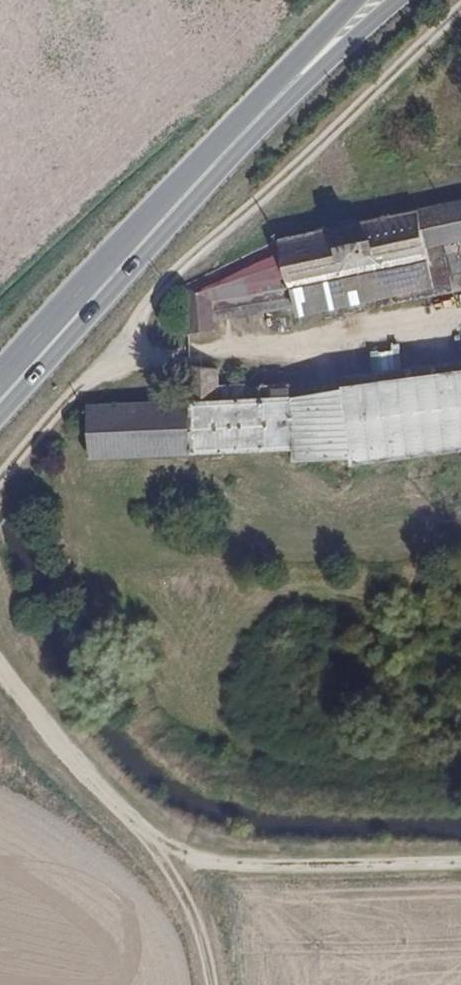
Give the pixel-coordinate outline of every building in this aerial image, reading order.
[(460,249),(460,200),(285,237),(185,286),(186,334),(213,332),(214,319),(213,302),(266,290),(292,285),(395,263),(460,249)] [(395,263),(292,285),(297,309),(300,324),(460,289),(460,249),(395,263)] [(297,309),(292,285),(266,290),(213,302),(214,319),(297,309)] [(341,388),(460,371),(460,360),(428,364),(340,377),(341,388)] [(189,365),(190,403),(192,452),(292,447),(290,395),(243,397),(243,384),(216,385),(215,366),(189,365)] [(341,388),(349,453),(351,461),(460,448),(460,371),(341,388)] [(290,382),(243,384),(243,397),(290,395),(290,382)] [(290,395),(292,447),(294,458),(349,453),(341,388),(290,395)] [(192,452),(190,403),(88,408),(89,457),(176,453),(192,452)]
